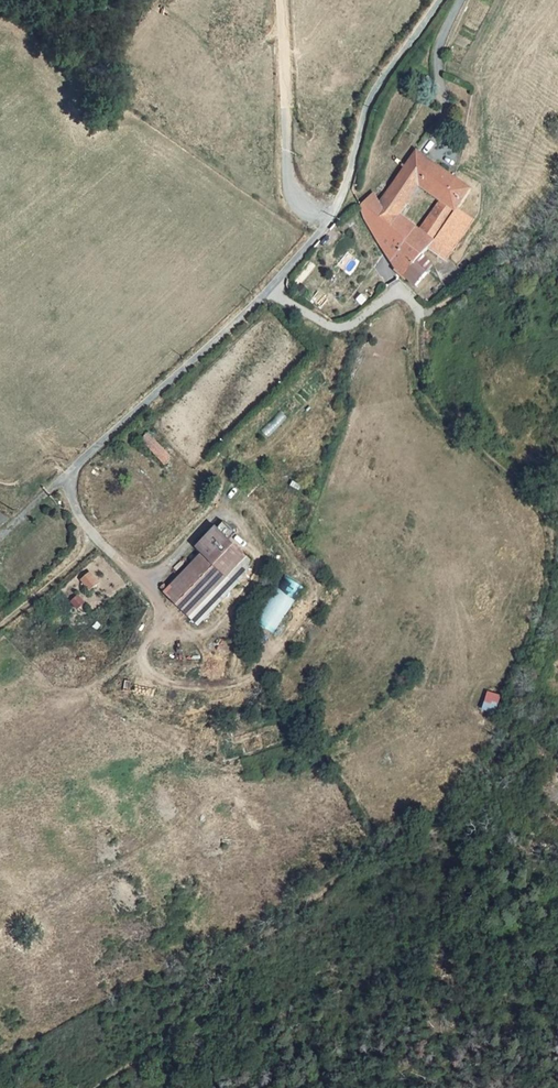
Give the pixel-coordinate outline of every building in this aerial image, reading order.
[(396,219),(400,212),(420,183),(435,194),(440,187),(424,176),(434,160),(417,148),(381,203),(385,208),(396,219)] [(459,210),(461,208),(474,189),(434,160),(424,176),(440,187),(435,194),(443,200),(459,210)] [(362,209),(388,233),(396,219),(385,208),(381,203),(374,191),(361,206),(362,209)] [(450,224),(459,210),(443,200),(435,213),(450,224)] [(432,248),(449,260),(478,219),(461,208),(459,210),(450,224),(438,243),(432,248)] [(388,233),(362,209),(367,225),(380,244),(388,233)] [(396,219),(388,233),(380,244),(383,250),(385,248),(394,262),(393,265),(416,286),(436,266),(425,255),(432,248),(438,243),(423,231),(400,212),(396,219)] [(438,243),(450,224),(435,213),(423,231),(438,243)] [(165,464),(172,456),(148,432),(141,439),(165,464)] [(221,522),(215,529),(228,540),(234,533),(221,522)] [(201,551),(163,593),(190,617),(200,606),(245,556),(228,540),(215,529),(213,526),(195,545),(201,551)] [(245,556),(200,606),(209,615),(249,570),(249,560),(245,556)] [(91,591),(100,581),(91,571),(81,580),(91,591)] [(258,622),(276,633),(305,586),(287,575),(258,622)] [(200,606),(190,617),(199,625),(209,615),(200,606)] [(483,709),(497,713),(502,694),(488,691),(483,709)]
